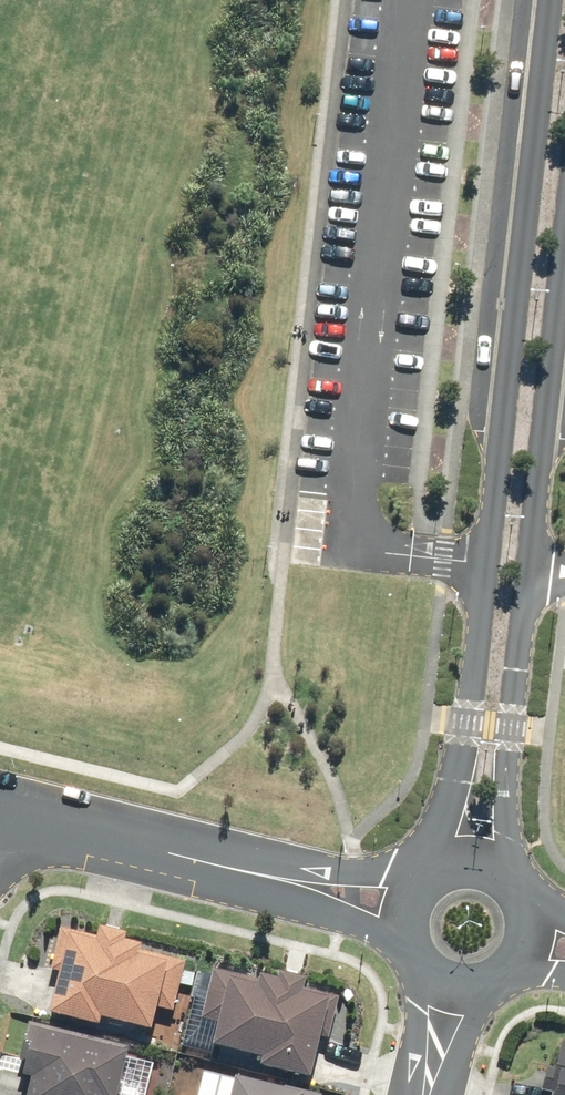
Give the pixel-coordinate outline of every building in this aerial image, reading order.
[(102,936),(65,926),(53,969),(64,972),(54,1013),(103,1026),(106,1015),(157,1028),(163,1007),(176,1010),(183,984),(196,986),(199,972),(187,968),(190,960),(146,949),(148,941),(130,936),(132,931),(105,924),(102,936)] [(264,1065),(313,1078),(318,1060),(326,1061),(342,995),(310,986),(313,974),(285,967),(283,974),(265,970),(263,979),(217,967),(203,1018),(222,1023),(217,1042),(267,1055),(264,1065)] [(33,1020),(22,1058),(30,1060),(27,1073),(36,1075),(31,1094),(122,1094),(135,1046),(100,1037),(99,1039),(51,1026),(51,1025),(33,1020)] [(564,1040),(558,1064),(561,1065),(554,1094),(564,1094),(564,1041),(564,1040)] [(164,1058),(149,1054),(144,1073),(159,1077),(164,1058)] [(207,1070),(201,1094),(326,1094),(240,1072),(239,1078),(207,1070)]
